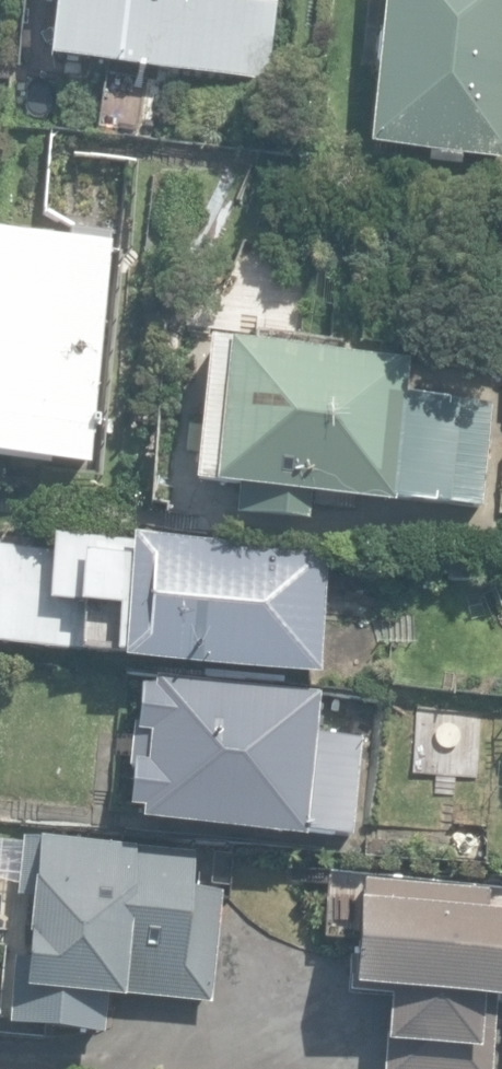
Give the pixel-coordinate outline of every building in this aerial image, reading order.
[(267,75),(274,0),(52,0),(47,55),(267,75)] [(463,168),(464,155),(501,159),(501,0),(384,0),(370,147),(429,152),(428,164),(463,168)] [(88,470),(108,247),(0,238),(0,462),(88,470)] [(237,513),(308,520),(311,493),(481,510),(491,404),(405,396),(409,360),(208,340),(193,485),(239,489),(237,513)] [(242,682),(243,669),(317,674),(325,554),(0,533),(0,643),(124,651),(123,662),(204,668),(204,680),(242,682)] [(141,820),(354,840),(364,737),(317,733),(321,691),(156,676),(155,685),(141,683),(129,808),(142,809),(141,820)] [(9,1023),(103,1033),(106,995),(209,1005),(221,893),(193,890),(196,854),(22,837),(16,895),(38,897),(32,958),(16,956),(9,1023)] [(493,996),(501,996),(501,908),(486,907),(487,892),(361,885),(357,954),(350,953),(348,996),(388,998),(384,1068),(489,1068),(493,996)]
